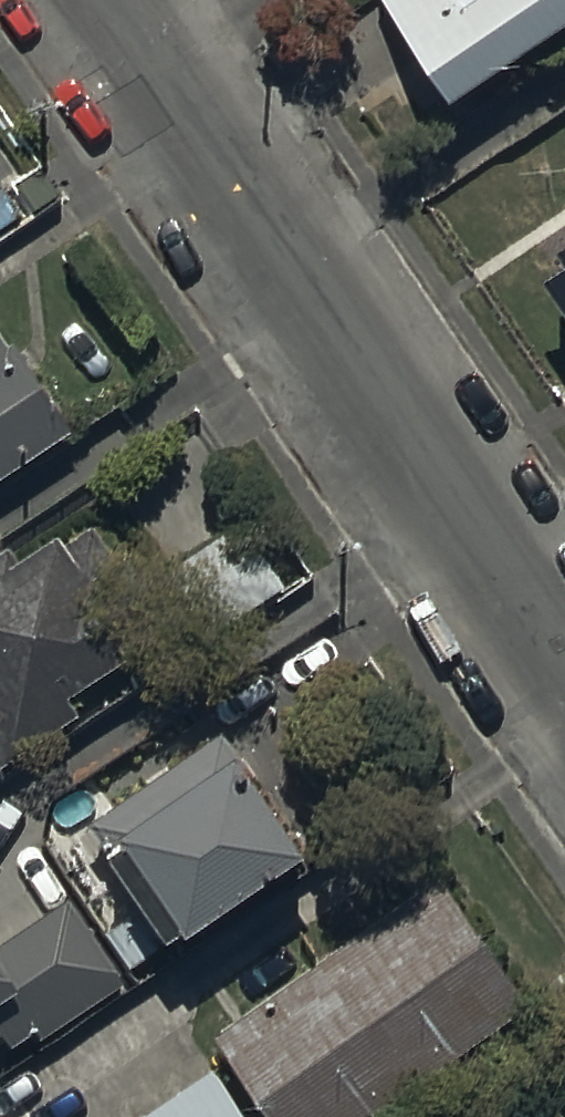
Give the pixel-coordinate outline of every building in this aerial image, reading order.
[(457,114),(564,43),(564,0),(483,0),(482,0),(381,0),(378,2),(454,116),(457,114)] [(538,281),(564,322),(564,245),(552,254),(560,266),(538,281)] [(73,444),(11,350),(5,353),(0,345),(0,492),(73,444)] [(244,531),(170,576),(211,643),(285,597),(244,531)] [(77,726),(67,713),(178,637),(131,568),(118,577),(91,538),(66,555),(61,547),(20,574),(6,553),(0,557),(0,778),(77,726)] [(88,837),(90,840),(143,918),(108,942),(130,974),(161,953),(171,968),(306,874),(243,783),(247,780),(222,744),(88,837)] [(210,1044),(263,1116),(381,1116),(525,1013),(432,885),(210,1044)] [(2,1036),(10,1047),(31,1033),(37,1043),(124,983),(67,899),(0,945),(0,1037),(2,1036)] [(148,1116),(238,1116),(210,1075),(148,1116)]
